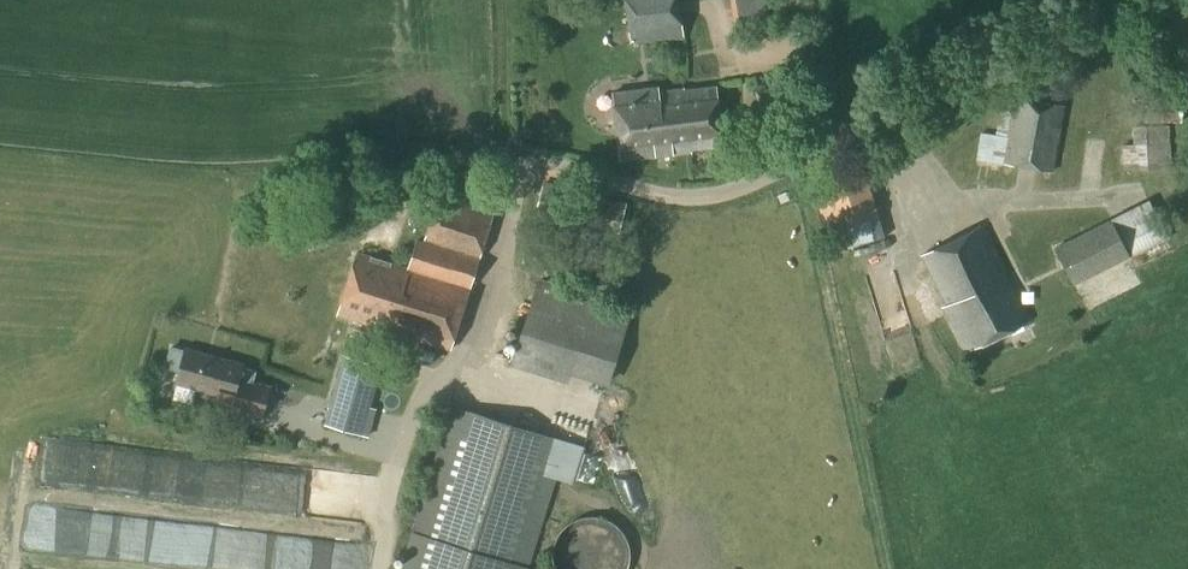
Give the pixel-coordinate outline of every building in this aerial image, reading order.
[(683,37),(679,0),(624,0),(629,43),(683,37)] [(771,10),(770,0),(742,0),(745,15),(771,10)] [(684,92),(682,83),(614,91),(622,160),(691,152),(691,149),(723,146),(716,88),(684,92)] [(1142,122),(1183,122),(1182,95),(1141,95),(1142,122)] [(1064,105),(1013,96),(1012,103),(1006,102),(1004,113),(999,113),(995,137),(980,134),(976,159),(1052,173),(1064,105)] [(1152,141),(1133,142),(1134,164),(1153,164),(1152,141)] [(884,237),(859,158),(808,174),(826,232),(841,228),(848,249),(884,237)] [(617,235),(625,203),(542,181),(536,205),(584,217),(582,226),(617,235)] [(470,290),(493,214),(439,197),(425,242),(418,240),(409,269),(358,253),(339,314),(452,349),(470,290)] [(1073,286),(1167,238),(1148,200),(1054,248),(1073,286)] [(965,353),(1029,321),(981,226),(922,256),(947,305),(943,308),(965,353)] [(1116,279),(1111,270),(1084,284),(1096,308),(1146,282),(1138,268),(1116,279)] [(608,387),(632,308),(537,279),(510,365),(567,383),(570,375),(608,387)] [(234,399),(243,365),(186,350),(177,384),(234,399)] [(367,440),(376,407),(370,405),(381,365),(343,355),(323,429),(367,440)] [(585,445),(448,404),(398,568),(529,568),(556,479),(573,484),(585,445)] [(329,489),(368,499),(374,477),(334,468),(329,489)]
